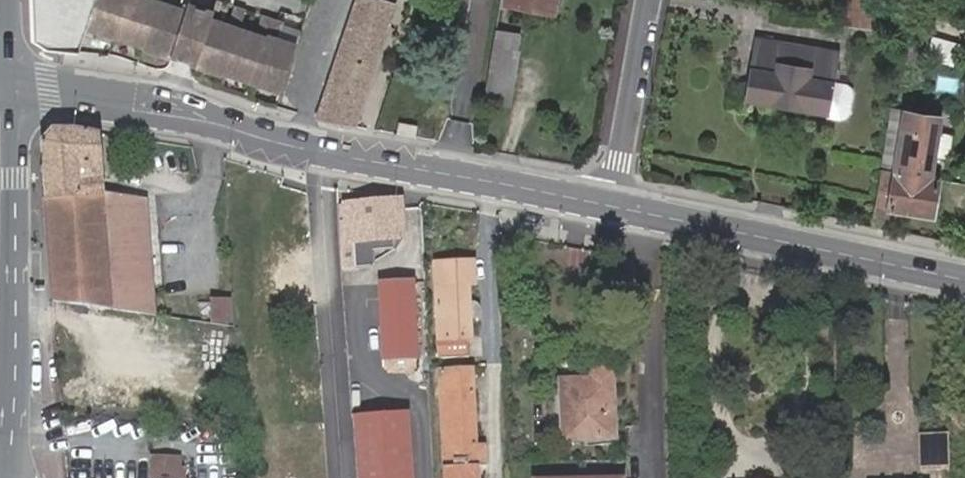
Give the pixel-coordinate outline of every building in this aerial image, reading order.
[(34,41),(50,49),(78,51),(87,24),(94,0),(33,0),(34,41)] [(183,8),(161,0),(94,0),(87,24),(173,54),(188,10),(183,8)] [(282,92),(298,45),(279,38),(285,21),(265,14),(259,31),(242,26),(249,8),(237,4),(231,22),(219,17),(225,0),(218,0),(212,15),(196,62),(282,92)] [(316,123),(353,130),(394,10),(366,0),(356,0),(316,123)] [(498,7),(555,17),(558,0),(499,0),(498,7)] [(842,24),(873,30),(879,0),(845,0),(842,24)] [(196,62),(212,15),(200,13),(188,10),(173,54),(184,58),(196,62)] [(518,33),(494,29),(491,48),(516,52),(518,33)] [(756,42),(746,99),(824,112),(823,118),(839,121),(848,115),(852,94),(845,86),(830,83),(835,56),(756,42)] [(516,52),(491,48),(475,135),(501,141),(516,52)] [(889,110),(871,204),(885,206),(887,209),(889,209),(933,215),(939,179),(924,178),(932,117),(889,110)] [(417,125),(395,122),(393,135),(415,138),(417,125)] [(41,144),(54,305),(108,312),(152,318),(145,204),(100,196),(96,134),(78,131),(53,132),(41,144)] [(338,206),(340,244),(344,244),(345,269),(363,267),(361,261),(353,261),(353,252),(353,243),(401,238),(404,239),(401,201),(338,206)] [(871,204),(867,225),(885,229),(889,209),(887,209),(885,206),(871,204)] [(353,243),(353,252),(402,248),(401,238),(353,243)] [(468,319),(467,305),(466,287),(472,286),(471,264),(467,264),(435,266),(441,358),(469,357),(468,340),(469,339),(468,319)] [(416,347),(414,285),(380,286),(382,358),(392,358),(394,369),(417,369),(416,347)] [(229,302),(214,304),(215,325),(232,323),(229,302)] [(472,304),(467,305),(468,319),(480,318),(479,316),(478,313),(478,311),(477,308),(476,306),(474,305),(472,304)] [(558,382),(561,443),(613,442),(612,382),(610,375),(608,371),(605,369),(599,369),(595,370),(591,374),(589,380),(558,382)] [(475,446),(471,371),(443,372),(448,477),(476,477),(476,466),(475,446)] [(406,410),(352,414),(356,477),(410,477),(406,410)] [(486,446),(475,446),(476,466),(487,466),(486,446)] [(187,467),(181,466),(181,456),(150,455),(150,477),(186,477),(187,467)] [(823,468),(823,477),(838,477),(838,468),(823,468)]
